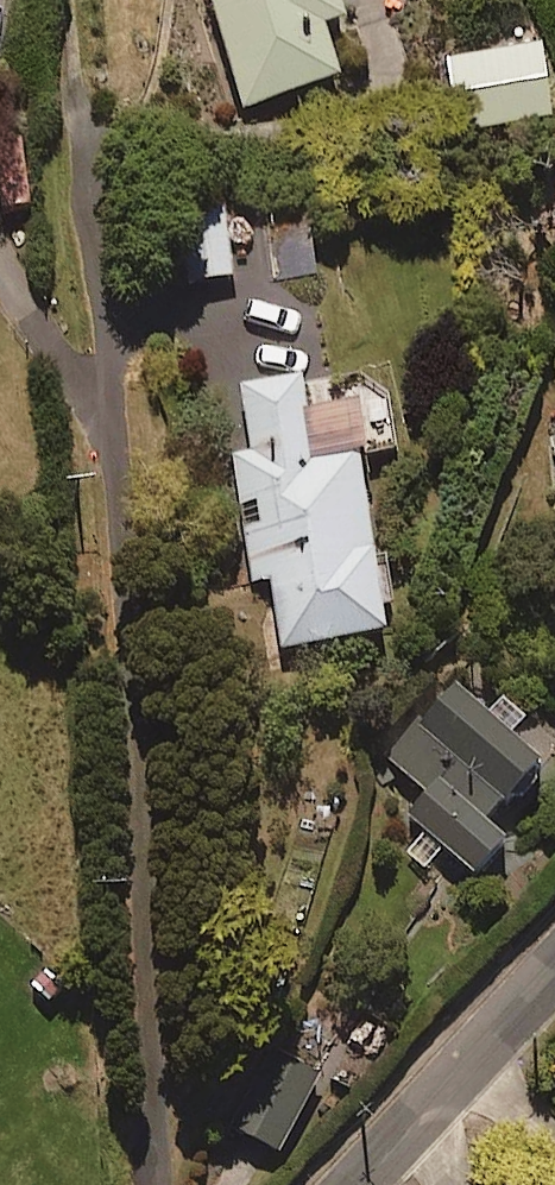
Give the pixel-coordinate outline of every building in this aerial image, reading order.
[(243,110),(337,83),(323,34),(344,28),(337,0),(212,0),(243,110)] [(548,122),(544,55),(453,60),(457,128),(548,122)] [(223,207),(184,212),(193,286),(232,281),(223,207)] [(314,275),(311,237),(270,240),(273,278),(314,275)] [(304,415),(300,384),(241,392),(249,455),(234,457),(249,581),(271,578),(280,651),(382,639),(360,459),(395,455),(388,404),(304,415)] [(537,772),(453,691),(388,757),(430,797),(410,818),(473,880),(504,847),(484,827),(537,772)] [(320,1077),(276,1054),(234,1133),(278,1156),(320,1077)]
